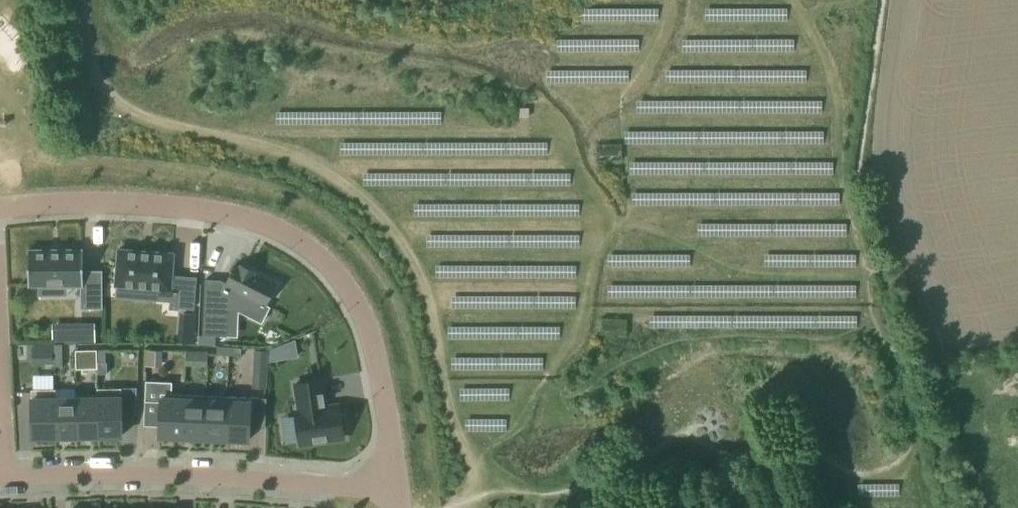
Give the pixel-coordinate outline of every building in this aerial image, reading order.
[(103,308),(102,271),(83,271),(82,248),(28,248),(29,287),(81,287),(81,309),(103,308)] [(113,251),(110,291),(111,291),(157,295),(156,305),(170,306),(170,312),(191,313),(193,281),(176,280),(176,288),(170,288),(172,255),(113,251)] [(205,280),(203,336),(215,336),(227,337),(228,311),(228,305),(238,306),(243,296),(263,306),(265,307),(277,284),(256,273),(257,272),(240,264),(239,265),(235,263),(225,283),(220,280),(205,280)] [(74,323),(74,343),(95,343),(95,323),(74,323)] [(215,346),(215,336),(203,336),(198,336),(198,345),(215,346)] [(270,350),(269,363),(298,358),(295,340),(270,350)] [(62,345),(54,345),(54,357),(62,357),(62,345)] [(52,346),(33,346),(33,364),(52,364),(52,346)] [(229,348),(217,347),(217,355),(229,356),(229,348)] [(241,348),(229,348),(229,356),(241,357),(241,348)] [(97,351),(75,351),(76,370),(91,369),(97,363),(97,351)] [(105,351),(97,351),(97,363),(105,363),(105,351)] [(268,352),(253,351),(252,388),(266,388),(268,352)] [(207,352),(198,352),(197,363),(200,366),(207,366),(207,352)] [(294,411),(299,446),(344,439),(343,428),(349,427),(347,413),(341,414),(339,404),(325,406),(321,380),(296,384),(300,410),(294,411)] [(121,389),(98,389),(98,394),(99,439),(122,439),(121,389)] [(55,396),(54,390),(31,391),(32,440),(55,440),(55,396)] [(99,439),(98,394),(76,394),(76,396),(77,439),(99,439)] [(160,394),(158,438),(160,438),(182,438),(184,400),(184,396),(184,395),(160,394)] [(55,396),(55,440),(77,439),(76,396),(55,396)] [(225,440),(227,397),(206,396),(205,401),(204,439),(225,440)] [(225,440),(249,441),(251,398),(227,397),(225,440)] [(205,401),(184,400),(182,438),(204,439),(205,401)]
